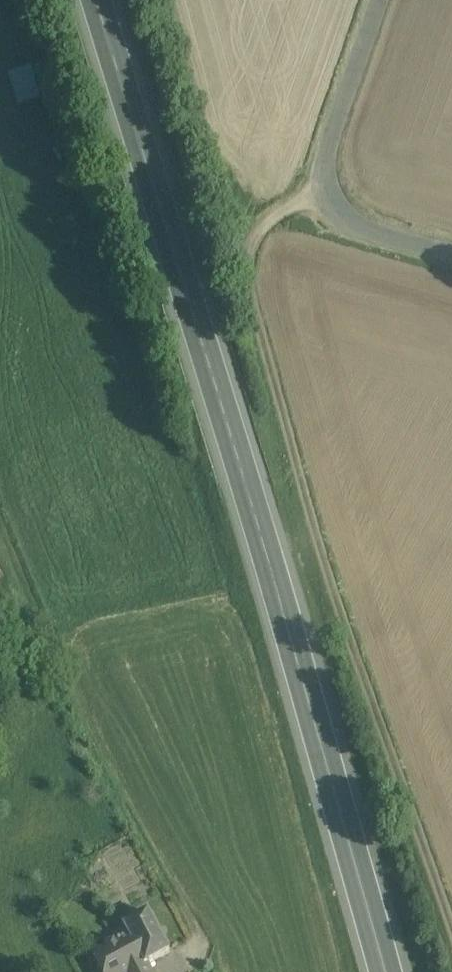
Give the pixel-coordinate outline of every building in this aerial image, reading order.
[(31,62),(7,68),(15,99),(40,93),(31,62)] [(123,926),(124,927),(114,932),(119,941),(93,954),(103,971),(150,971),(146,965),(170,952),(148,912),(123,926)]
